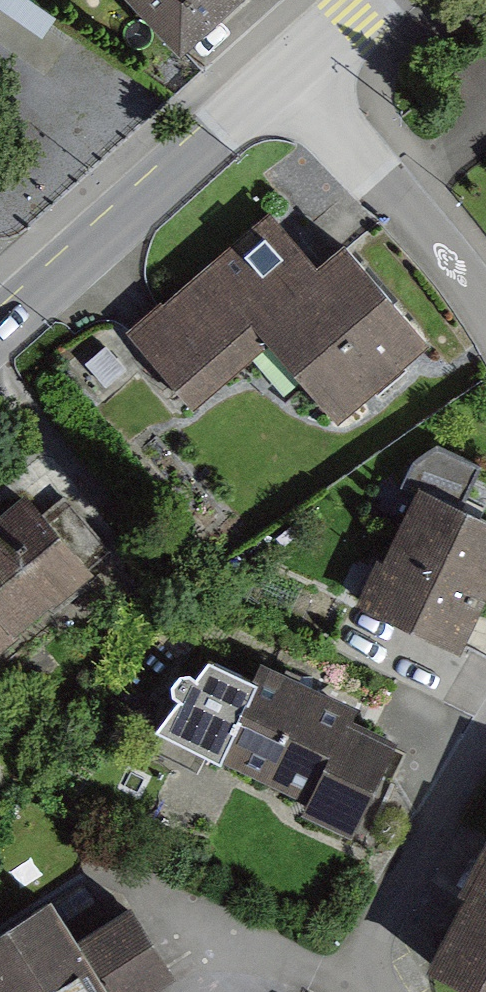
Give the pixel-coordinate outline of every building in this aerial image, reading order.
[(232,0),(135,0),(184,48),(232,0)] [(258,253),(109,369),(177,451),(255,389),(326,464),(416,387),(332,285),(307,308),(258,253)] [(419,496),(362,620),(465,668),(485,623),(485,526),(419,496)] [(0,536),(0,669),(99,590),(34,509),(0,536)] [(403,759),(250,689),(214,766),(308,809),(301,824),(361,851),(403,759)] [(458,991),(485,991),(485,870),(432,979),(458,991)] [(0,960),(0,991),(154,991),(125,945),(73,979),(46,933),(0,960)]
